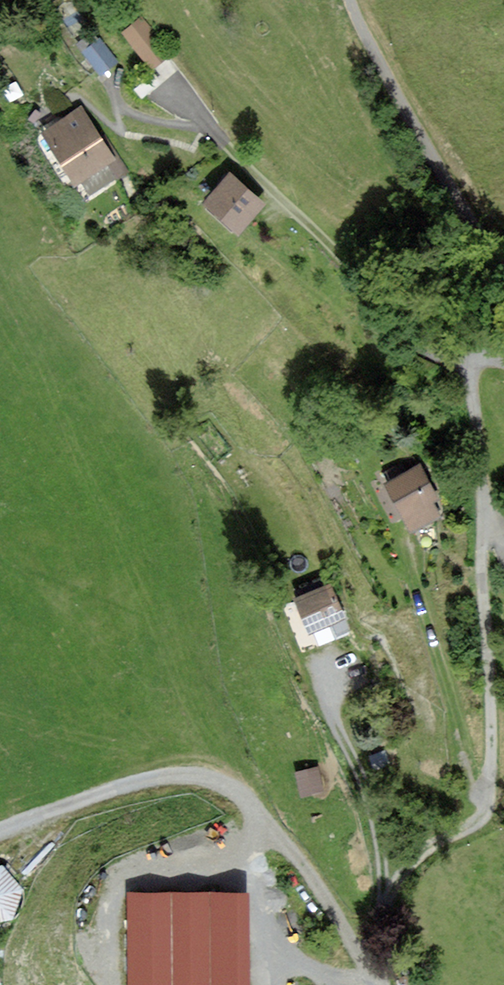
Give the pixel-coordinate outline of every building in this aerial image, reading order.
[(168,54),(141,18),(124,31),(152,67),(168,54)] [(116,60),(100,39),(84,52),(100,73),(116,60)] [(82,109),(46,131),(76,182),(83,178),(91,191),(126,170),(117,157),(113,159),(82,109)] [(263,203),(229,174),(205,201),(239,231),(263,203)] [(437,497),(419,466),(389,483),(414,527),(438,514),(431,500),(437,497)] [(330,586),(297,598),(309,630),(342,617),(330,586)] [(304,792),(325,786),(317,759),(296,766),(304,792)] [(0,864),(0,916),(13,915),(26,888),(9,864),(0,864)] [(255,886),(134,889),(136,984),(258,984),(255,886)]
